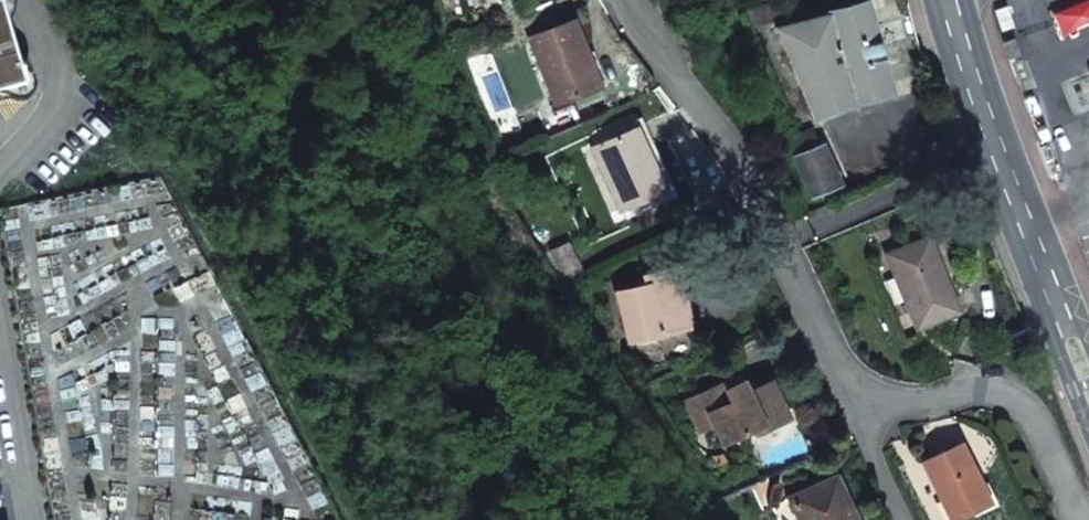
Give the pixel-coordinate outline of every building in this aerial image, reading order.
[(2,70),(5,82),(25,76),(3,0),(0,0),(0,70),(2,70)] [(921,58),(909,16),(872,26),(866,3),(776,28),(814,120),(854,104),(854,102),(891,91),(884,69),(921,58)] [(770,4),(747,12),(754,27),(776,18),(770,4)] [(599,87),(573,21),(528,38),(555,104),(599,87)] [(1014,36),(1003,40),(1009,55),(1020,51),(1014,36)] [(572,103),(542,117),(551,137),(581,123),(572,103)] [(663,191),(636,129),(592,148),(620,210),(663,191)] [(814,132),(802,137),(791,141),(798,157),(820,148),(814,132)] [(820,148),(798,157),(795,158),(806,184),(819,178),(825,191),(840,184),(823,146),(820,148)] [(819,178),(806,184),(812,197),(819,194),(825,191),(819,178)] [(819,194),(824,206),(846,196),(840,184),(825,191),(819,194)] [(958,311),(929,238),(886,256),(916,328),(958,311)] [(628,340),(686,326),(677,292),(682,291),(676,268),(643,276),(645,285),(616,292),(628,340)] [(677,292),(686,326),(691,325),(682,291),(677,292)] [(726,391),(743,383),(740,377),(724,385),(726,391)] [(709,416),(713,425),(722,445),(762,426),(765,431),(789,420),(772,385),(749,396),(743,383),(726,391),(724,385),(686,402),(695,422),(709,416)] [(700,431),(713,425),(709,416),(695,422),(700,431)] [(959,445),(923,464),(952,519),(957,519),(988,504),(959,445)] [(835,476),(788,498),(799,519),(855,519),(835,476)]
